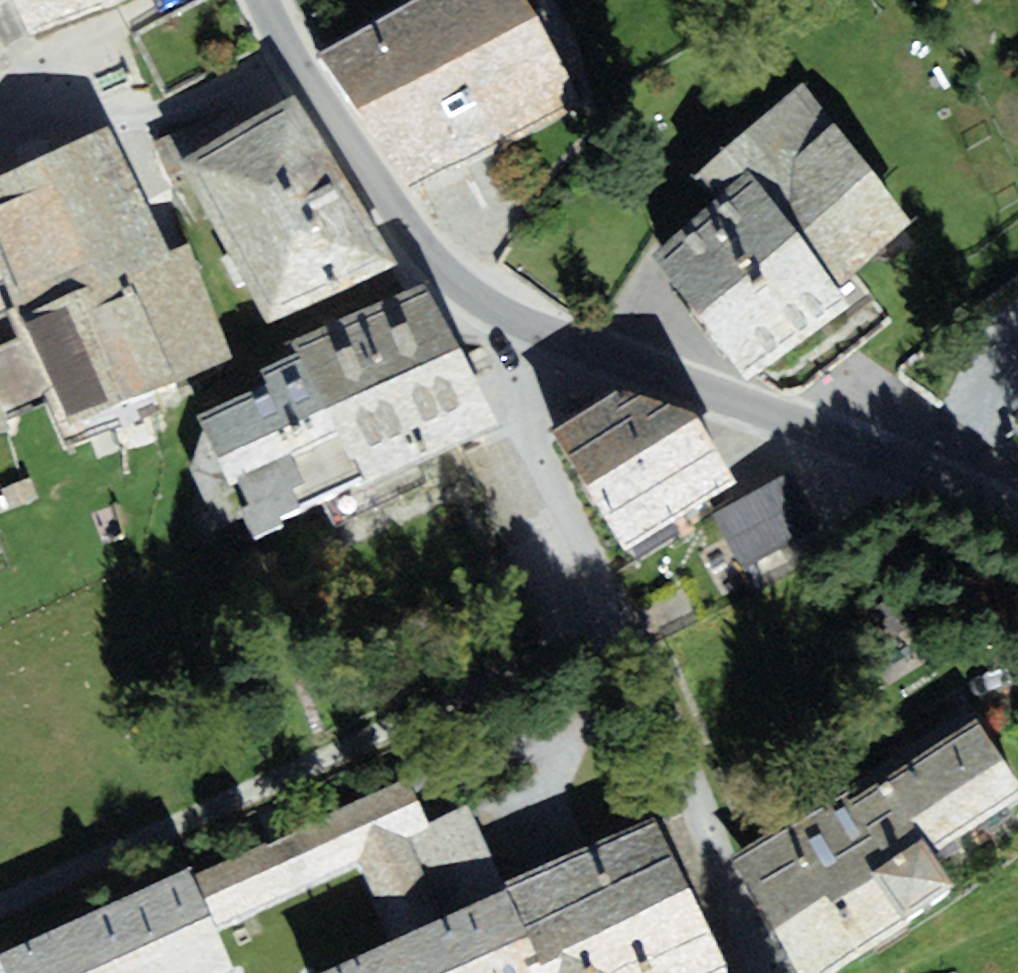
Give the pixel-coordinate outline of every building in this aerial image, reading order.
[(107,10),(129,0),(16,0),(32,37),(107,10)] [(318,49),(404,196),(581,94),(526,0),(403,0),(318,49)] [(776,360),(849,301),(837,285),(915,222),(804,84),(692,173),(715,201),(647,256),(749,382),(776,360)] [(401,264),(293,91),(243,120),(234,106),(153,140),(170,174),(185,168),(268,324),(401,264)] [(0,173),(0,267),(68,425),(236,354),(188,242),(166,251),(112,126),(0,173)] [(245,514),(255,535),(284,521),(279,512),(351,479),(357,491),(497,426),(428,278),(293,340),(298,350),(261,367),(267,380),(197,413),(204,430),(190,466),(218,527),(245,514)] [(616,386),(550,425),(625,549),(738,480),(697,412),(616,386)] [(10,428),(0,404),(0,432),(10,428)] [(713,514),(744,568),(820,525),(790,471),(713,514)] [(925,732),(981,822),(1017,799),(1017,783),(969,705),(925,732)] [(925,732),(878,761),(934,851),(981,822),(925,732)] [(878,761),(782,821),(864,954),(912,924),(907,916),(956,886),(934,851),(878,761)] [(409,776),(279,836),(303,889),(359,864),(410,841),(407,833),(431,822),(409,776)] [(410,841),(359,864),(393,938),(508,886),(506,882),(470,804),(431,822),(407,833),(410,841)] [(728,970),(656,813),(506,882),(508,886),(537,950),(521,957),(528,972),(722,972),(728,970)] [(864,954),(782,821),(727,855),(800,972),(833,972),(864,954)] [(237,919),(303,889),(279,836),(213,866),(237,919)] [(236,969),(189,866),(0,952),(0,971),(1,972),(226,972),(236,969)] [(537,950),(508,886),(393,938),(317,972),(528,972),(521,957),(537,950)]
